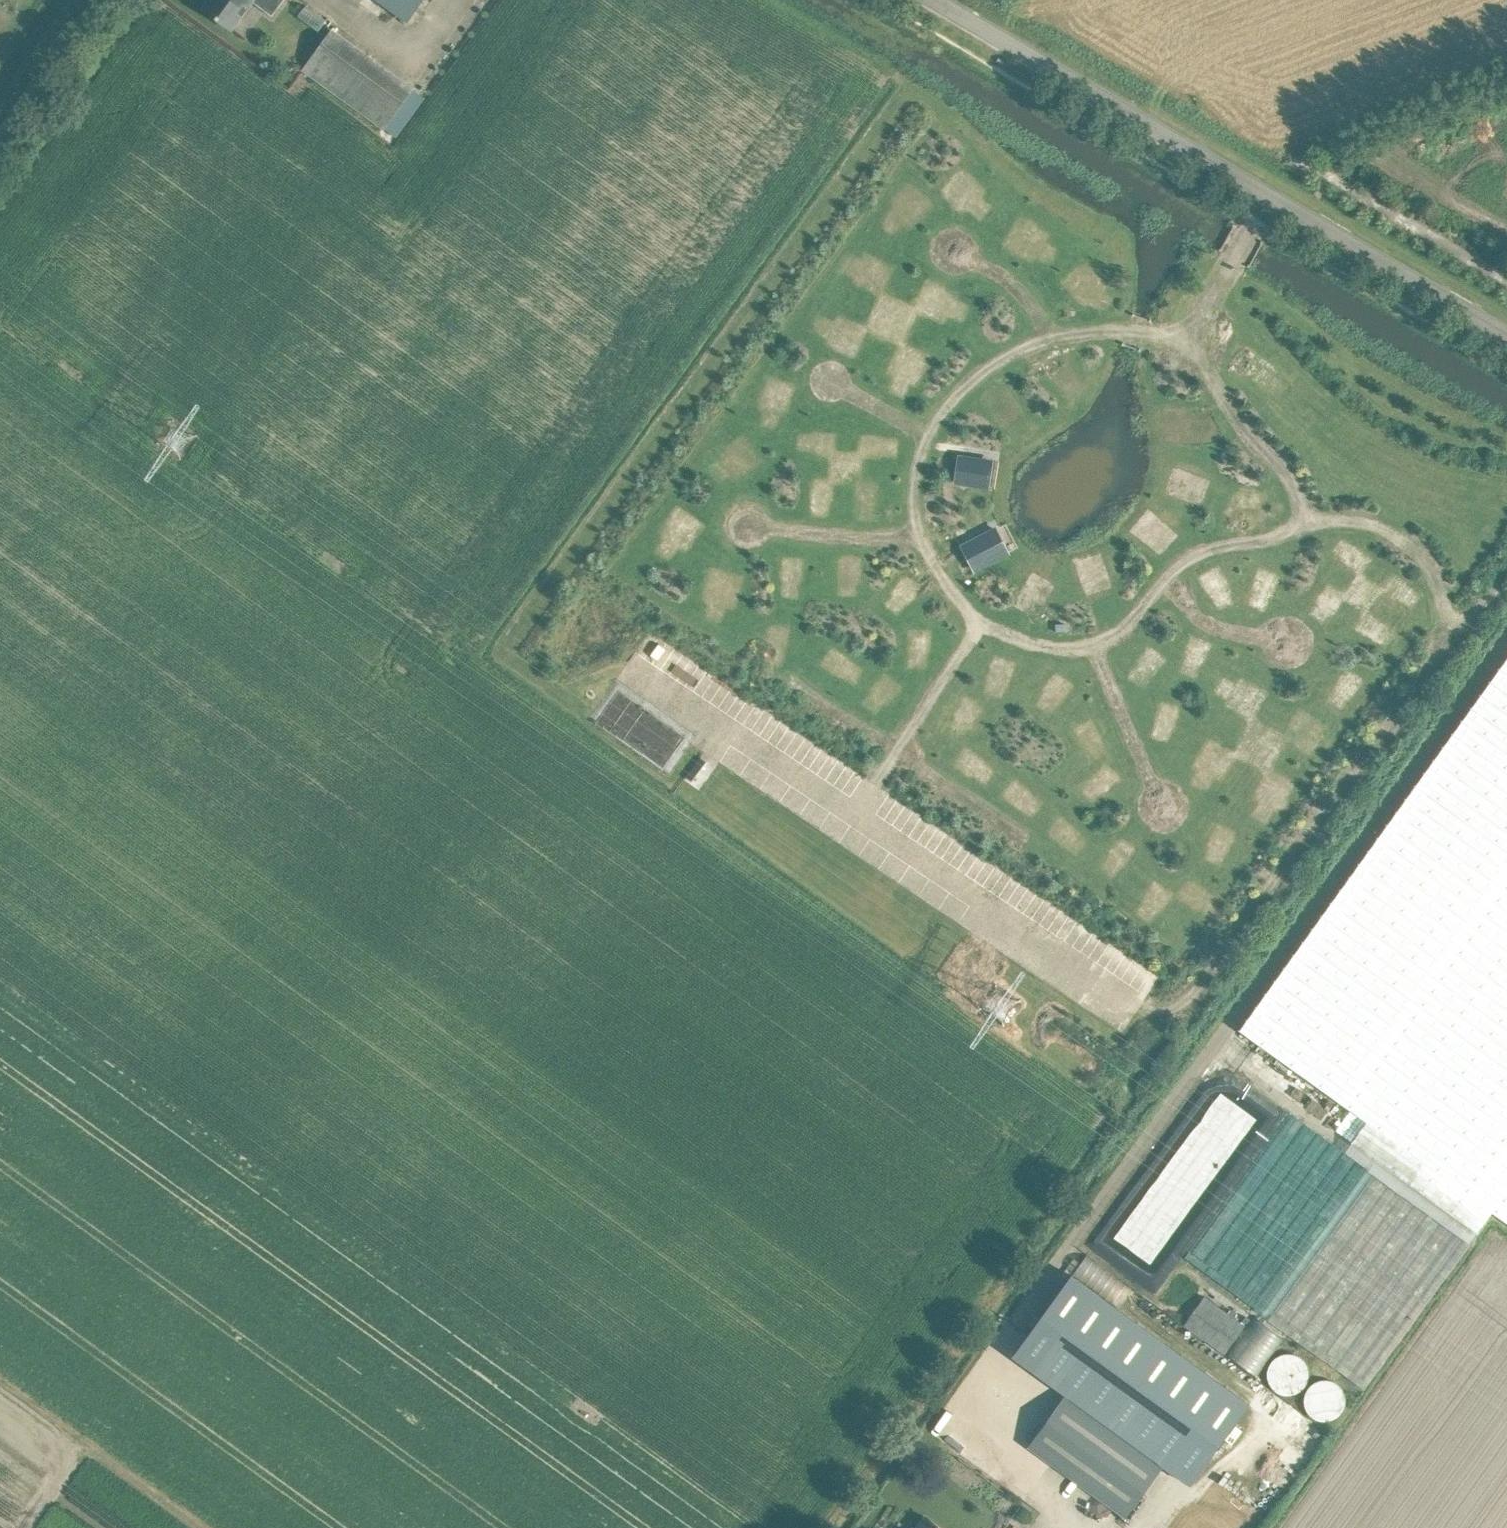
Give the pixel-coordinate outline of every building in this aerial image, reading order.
[(253,1),(273,16),(284,0),(209,0),(203,8),(232,30),(253,1)] [(408,21),(424,0),(379,0),(408,21)] [(305,6),(299,17),(321,30),(327,18),(305,6)] [(349,41),(333,29),(304,70),(320,81),(349,41)] [(959,456),(955,482),(981,486),(985,459),(959,456)] [(995,528),(963,545),(975,570),(1008,553),(995,528)] [(1241,1028),(1426,1162),(1411,1184),(1478,1232),(1494,1211),(1506,1220),(1506,659),(1241,1028)] [(701,757),(686,776),(692,781),(707,761),(701,757)] [(1285,1117),(1247,1176),(1333,1231),(1310,1267),(1356,1296),(1358,1295),(1373,1305),(1385,1287),(1423,1311),(1460,1253),(1462,1254),(1473,1236),(1285,1117)] [(1226,1354),(1247,1324),(1206,1295),(1184,1324),(1226,1354)] [(1256,1323),(1233,1355),(1251,1369),(1274,1336),(1256,1323)] [(1301,1389),(1304,1355),(1276,1353),(1274,1387),(1301,1389)] [(1339,1377),(1309,1382),(1315,1419),(1345,1414),(1339,1377)] [(1163,1466),(1065,1395),(1029,1444),(1127,1516),(1163,1466)] [(939,1438),(957,1449),(964,1436),(946,1425),(939,1438)] [(926,1516),(918,1527),(942,1527),(926,1516)]
